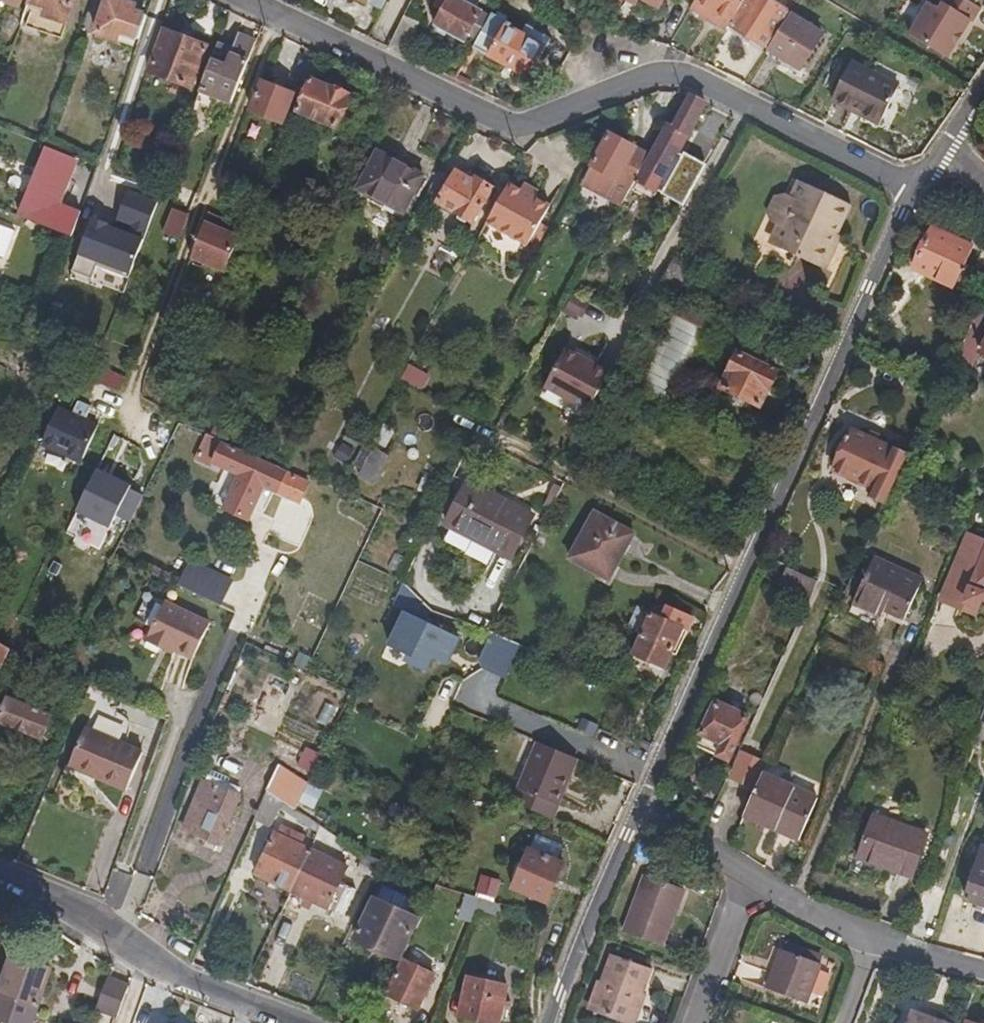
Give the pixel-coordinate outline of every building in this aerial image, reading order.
[(73,0),(27,0),(27,2),(30,4),(22,26),(59,40),(73,0)] [(146,16),(133,12),(135,5),(120,0),(105,0),(93,33),(116,40),(115,42),(135,49),(146,16)] [(384,0),(355,0),(378,12),(384,0)] [(489,13),(475,6),(464,0),(435,0),(435,1),(443,6),(432,26),(462,43),(467,36),(474,40),(487,16),(489,13)] [(690,10),(726,31),(727,29),(745,0),(696,0),(690,10)] [(786,14),(787,11),(769,0),(745,0),(727,29),(763,51),(786,14)] [(907,38),(947,60),(968,22),(971,23),(978,9),(962,0),(943,0),(937,11),(926,5),(907,38)] [(798,72),(822,35),(786,14),(763,51),(798,72)] [(403,56),(419,23),(401,15),(385,47),(403,56)] [(526,78),(548,37),(523,23),(518,33),(487,16),(474,40),(470,47),(526,78)] [(189,87),(205,46),(165,30),(148,71),(189,87)] [(230,102),(253,43),(239,37),(235,46),(218,40),(199,91),(230,103),(230,102)] [(880,127),(899,88),(849,64),(831,103),(880,127)] [(333,128),(347,93),(310,78),(305,90),(299,106),(296,112),(333,128)] [(291,102),(294,94),(261,81),(259,84),(257,83),(247,109),(287,124),(295,105),(291,102)] [(225,118),(230,103),(199,91),(193,106),(225,118)] [(677,155),(704,104),(688,95),(670,127),(664,123),(646,156),(632,181),(644,187),(640,194),(652,200),(657,190),(677,155)] [(632,181),(646,156),(607,134),(579,184),(618,206),(628,188),(632,181)] [(59,203),(75,162),(44,150),(31,183),(44,189),(40,199),(27,194),(18,217),(49,229),(59,203)] [(399,214),(419,176),(375,151),(354,189),(399,214)] [(677,155),(657,190),(662,192),(660,195),(680,206),(703,165),(683,154),(681,158),(677,155)] [(469,222),(490,187),(474,177),(471,181),(453,171),(449,178),(436,169),(423,195),(469,222)] [(40,199),(44,189),(31,183),(27,194),(40,199)] [(525,248),(547,209),(506,185),(484,224),(525,248)] [(831,241),(847,210),(795,185),(786,202),(787,206),(787,210),(781,222),(774,227),(767,241),(769,250),(820,275),(830,253),(819,246),(823,237),(831,241)] [(106,223),(90,217),(70,272),(90,279),(95,266),(127,279),(156,202),(126,191),(116,219),(131,225),(128,234),(105,227),(106,223)] [(781,222),(787,210),(787,206),(786,202),(780,199),(770,201),(764,213),(768,224),(774,227),(781,222)] [(70,237),(79,210),(59,203),(49,229),(70,237)] [(187,214),(172,209),(163,234),(177,240),(187,214)] [(220,221),(206,216),(189,260),(224,274),(238,238),(227,234),(216,230),(218,226),(220,221)] [(229,230),(218,226),(216,230),(227,234),(229,230)] [(14,233),(0,227),(0,258),(4,260),(14,233)] [(954,288),(973,248),(934,230),(914,270),(954,288)] [(830,253),(835,243),(831,241),(823,237),(819,246),(830,253)] [(690,262),(696,248),(685,243),(678,256),(690,262)] [(676,304),(692,276),(671,262),(664,271),(653,290),(676,304)] [(587,303),(569,294),(560,311),(577,321),(587,303)] [(711,315),(686,302),(679,317),(704,329),(711,315)] [(980,310),(963,346),(983,356),(983,311),(980,310)] [(566,403),(588,363),(563,349),(540,389),(566,403)] [(760,410),(779,373),(739,354),(720,389),(760,410)] [(585,414),(607,374),(588,363),(566,403),(585,414)] [(418,392),(426,375),(405,364),(396,380),(418,392)] [(118,393),(125,377),(95,365),(90,379),(118,393)] [(56,407),(40,444),(80,461),(96,425),(56,407)] [(887,507),(897,488),(911,459),(852,432),(834,473),(874,492),(870,499),(887,507)] [(343,466),(353,450),(342,443),(331,458),(343,466)] [(350,466),(360,471),(371,449),(362,444),(350,466)] [(246,522),(261,488),(297,503),(306,482),(220,445),(211,467),(236,477),(221,511),(246,522)] [(370,486),(387,454),(372,447),(371,449),(360,471),(356,478),(370,486)] [(130,488),(95,471),(75,512),(109,529),(130,488)] [(508,560),(530,515),(464,482),(442,527),(508,560)] [(606,582),(632,535),(591,512),(565,559),(606,582)] [(950,550),(929,598),(977,617),(983,599),(983,561),(983,564),(950,550)] [(904,618),(923,579),(877,556),(849,613),(876,627),(887,609),(904,618)] [(804,575),(810,565),(799,560),(794,571),(804,575)] [(219,607),(231,584),(191,564),(179,587),(219,607)] [(819,582),(787,568),(779,585),(812,599),(819,582)] [(812,599),(779,585),(778,588),(810,604),(812,599)] [(195,660),(210,624),(165,603),(147,643),(164,652),(167,646),(176,651),(195,660)] [(449,653),(455,639),(400,612),(385,644),(407,655),(404,661),(423,670),(430,656),(438,660),(443,650),(449,653)] [(665,669),(679,639),(684,641),(694,620),(679,614),(674,625),(650,614),(632,653),(665,669)] [(1,666),(8,651),(0,646),(0,669),(1,666)] [(174,656),(176,651),(167,646),(164,652),(174,656)] [(22,675),(28,660),(27,660),(8,651),(1,666),(22,675)] [(22,708),(26,698),(9,691),(7,694),(0,692),(0,724),(41,739),(50,718),(22,708)] [(727,760),(746,717),(713,701),(693,745),(727,760)] [(576,761),(585,742),(546,725),(538,744),(576,761)] [(126,791),(141,754),(84,730),(68,766),(126,791)] [(548,822),(576,761),(538,744),(537,744),(536,743),(509,804),(548,822)] [(305,747),(299,768),(316,772),(321,751),(305,747)] [(303,786),(275,768),(264,794),(278,803),(292,812),(296,803),(303,786)] [(814,799),(759,774),(741,814),(793,839),(814,799)] [(311,810),(321,791),(305,784),(303,786),(296,803),(311,810)] [(217,846),(235,800),(199,785),(181,831),(217,846)] [(275,809),(278,803),(264,794),(252,823),(267,830),(275,809)] [(318,829),(292,812),(278,803),(275,809),(316,834),(318,829)] [(911,876),(927,835),(872,815),(856,856),(911,876)] [(288,893),(308,852),(297,847),(301,839),(278,828),(274,837),(271,835),(251,876),(266,882),(275,887),(288,893)] [(334,839),(318,829),(316,834),(314,839),(331,851),(338,841),(334,839)] [(543,905),(561,864),(558,862),(563,852),(531,838),(509,889),(543,905)] [(981,849),(964,899),(983,905),(983,850),(981,849)] [(340,917),(353,890),(336,883),(343,868),(308,852),(288,893),(311,903),(340,917)] [(660,942),(679,885),(640,872),(619,929),(660,942)] [(498,883),(480,878),(475,893),(493,899),(498,883)] [(275,887),(266,882),(261,893),(270,897),(275,887)] [(352,942),(395,962),(414,921),(412,920),(419,906),(381,889),(375,902),(372,900),(352,942)] [(311,903),(288,893),(281,908),(296,915),(298,910),(306,914),(311,903)] [(474,913),(479,900),(465,896),(456,922),(469,926),(474,913)] [(495,918),(499,906),(479,900),(474,913),(495,918)] [(783,939),(780,949),(815,961),(819,952),(783,939)] [(805,1002),(819,963),(780,949),(766,988),(805,1002)] [(631,1022),(651,966),(610,953),(591,1007),(631,1022)] [(50,972),(10,958),(0,987),(0,1021),(6,1022),(33,1022),(50,972)] [(414,1011),(431,977),(400,963),(383,996),(414,1011)] [(119,1008),(128,985),(107,977),(98,1001),(119,1008)] [(505,987),(465,978),(456,1018),(479,1022),(496,1022),(505,987)] [(909,1009),(903,1022),(944,1022),(909,1009)]
